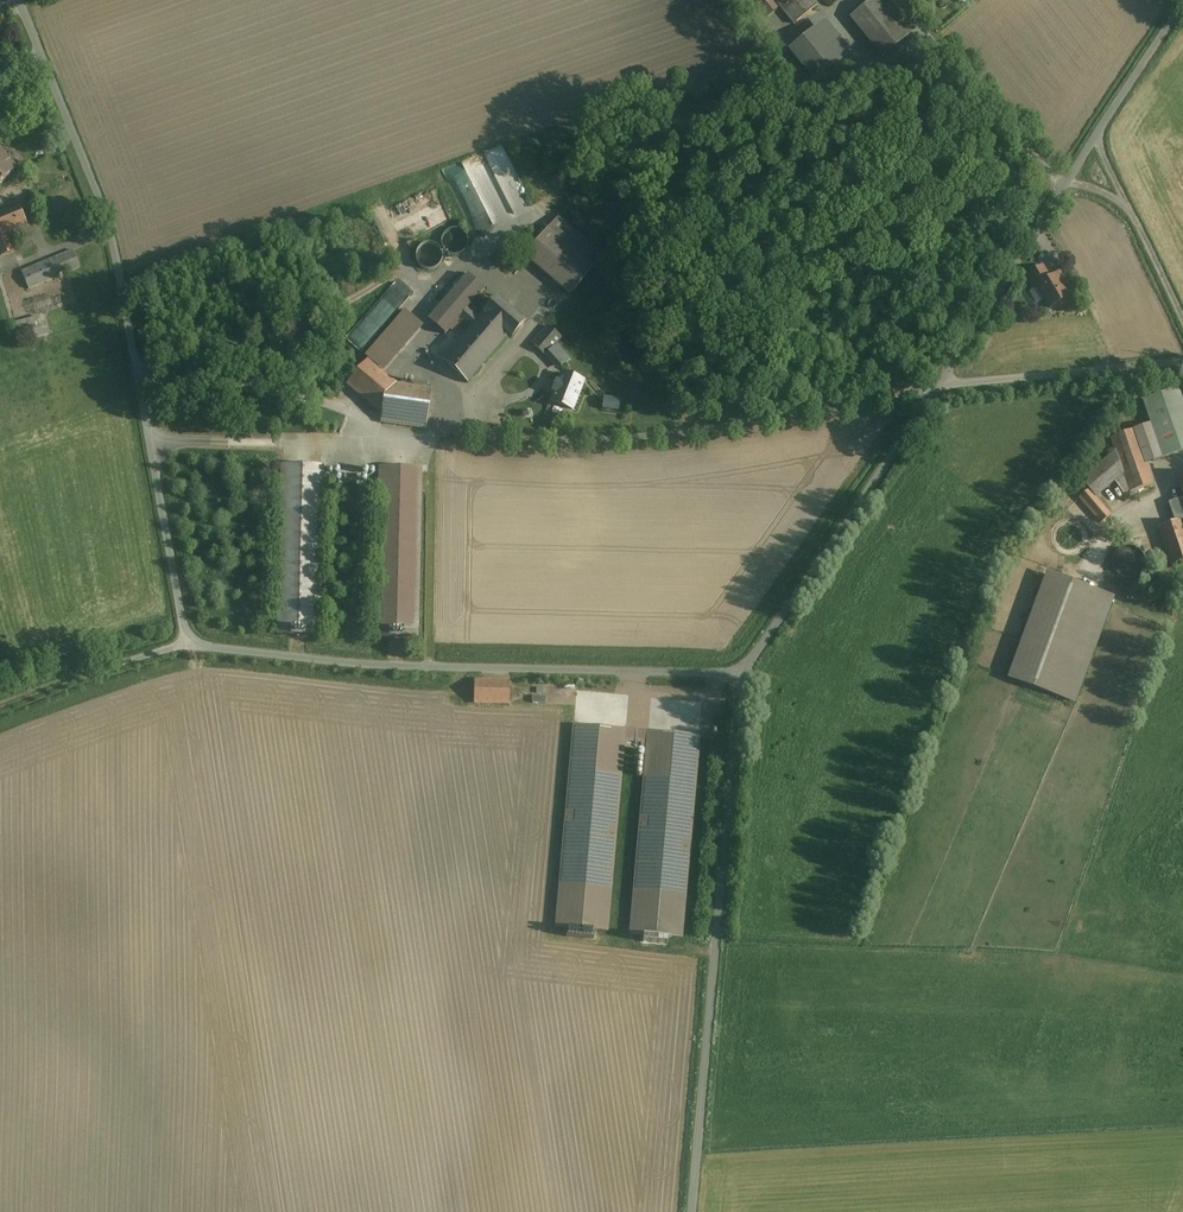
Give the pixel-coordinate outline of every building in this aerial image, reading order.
[(794,24),(817,5),(812,0),(774,0),(794,24)] [(877,0),(874,0),(852,18),(882,54),(905,36),(877,0)] [(769,1),(761,8),(768,16),(776,9),(769,1)] [(815,28),(787,50),(814,83),(842,61),(815,28)] [(17,169),(0,148),(0,183),(17,169)] [(18,207),(0,215),(0,252),(1,256),(13,251),(7,237),(28,227),(18,207)] [(593,268),(548,228),(524,256),(570,296),(593,268)] [(437,266),(436,245),(414,246),(415,267),(437,266)] [(80,268),(73,250),(21,271),(28,289),(80,268)] [(1035,286),(1049,278),(1042,266),(1026,275),(1034,288),(1036,287),(1035,286)] [(1035,286),(1036,287),(1049,308),(1057,303),(1062,304),(1068,300),(1069,297),(1055,274),(1049,278),(1035,286)] [(485,290),(467,275),(429,319),(446,334),(454,325),(464,334),(441,360),(467,383),(508,335),(512,338),(524,324),(494,299),(478,317),(469,308),(485,290)] [(373,310),(388,321),(410,293),(396,281),(373,310)] [(400,314),(369,351),(387,366),(418,330),(413,326),(417,320),(404,309),(400,314)] [(42,327),(39,317),(16,323),(17,332),(42,327)] [(561,338),(548,326),(532,346),(545,356),(561,338)] [(556,376),(535,358),(516,382),(536,399),(556,376)] [(393,384),(367,361),(346,384),(383,415),(382,422),(425,429),(431,389),(393,384)] [(1177,389),(1143,401),(1151,424),(1111,438),(1116,451),(1081,481),(1089,490),(1079,498),(1101,523),(1110,515),(1094,497),(1117,477),(1122,493),(1129,491),(1129,492),(1152,485),(1145,464),(1182,451),(1182,406),(1177,389)] [(600,397),(600,410),(618,411),(618,397),(600,397)] [(318,637),(321,466),(284,465),(279,636),(318,637)] [(419,467),(381,466),(376,637),(415,639),(419,467)] [(343,475),(343,484),(355,484),(356,475),(343,475)] [(1182,530),(1182,500),(1182,498),(1169,503),(1174,521),(1157,527),(1171,565),(1182,561),(1182,531),(1182,530)] [(1143,569),(1144,562),(1143,556),(1139,551),(1134,548),(1127,546),(1121,548),(1116,551),(1113,557),(1112,563),(1113,569),(1117,574),(1122,578),(1128,579),(1134,578),(1140,574),(1143,569)] [(1061,579),(1048,575),(1009,678),(1073,702),(1112,599),(1061,579)] [(509,681),(473,680),(473,703),(508,704),(509,681)] [(698,737),(625,730),(574,726),(556,928),(567,929),(566,937),(593,940),(594,931),(607,932),(624,742),(642,743),(641,748),(646,748),(646,750),(644,778),(629,934),(643,935),(642,942),(666,944),(667,938),(680,939),(698,737)] [(644,778),(646,750),(638,749),(635,778),(644,778)]
